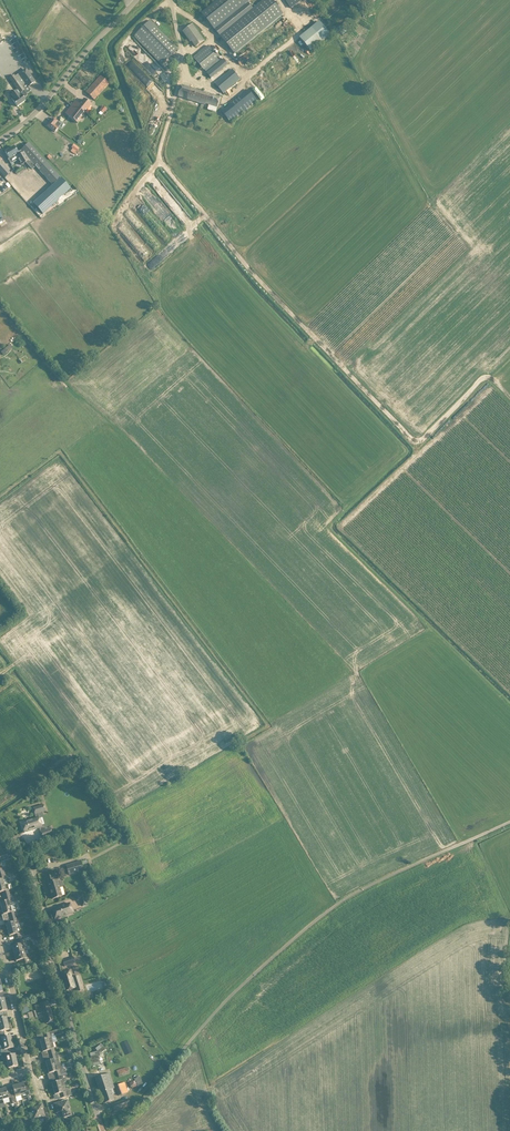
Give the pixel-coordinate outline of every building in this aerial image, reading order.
[(202,14),(215,29),(234,54),(256,36),(283,14),(272,0),(264,0),(253,9),(248,2),(251,0),(220,0),(202,14)] [(291,9),(305,0),(285,0),(291,9)] [(178,49),(150,21),(135,36),(162,64),(178,49)] [(200,35),(193,25),(183,32),(191,42),(200,35)] [(254,95),(322,41),(312,28),(244,82),(250,90),(224,111),(232,121),(258,100),(254,95)] [(206,72),(221,60),(208,46),(194,57),(206,72)] [(25,69),(18,74),(27,88),(28,87),(35,82),(25,69)] [(215,84),(223,94),(240,79),(232,69),(215,84)] [(14,75),(9,79),(17,91),(16,91),(11,95),(12,98),(11,99),(14,102),(17,107),(25,101),(23,98),(27,96),(26,94),(31,91),(28,87),(27,88),(18,74),(15,76),(14,75)] [(211,79),(215,83),(220,79),(216,75),(211,79)] [(86,93),(90,96),(94,100),(109,84),(101,76),(86,93)] [(150,81),(145,85),(156,97),(161,92),(150,81)] [(206,104),(218,108),(221,98),(194,89),(194,90),(182,86),(178,97),(205,105),(206,104)] [(75,101),(71,106),(76,110),(78,108),(85,113),(91,105),(84,99),(79,105),(75,101)] [(76,110),(71,106),(65,114),(77,123),(85,113),(78,108),(76,110)] [(53,118),(47,126),(55,132),(58,128),(54,125),(57,121),(53,118)] [(29,161),(25,155),(52,185),(60,178),(29,143),(21,150),(17,153),(14,147),(5,152),(12,164),(17,161),(16,159),(17,158),(21,166),(29,161)] [(70,152),(75,155),(79,149),(74,145),(71,148),(72,149),(70,152)] [(5,177),(10,173),(0,162),(0,172),(5,177)] [(182,226),(191,219),(190,216),(157,177),(150,183),(154,187),(154,188),(158,193),(160,198),(160,201),(155,196),(156,207),(150,209),(156,208),(158,207),(158,209),(162,209),(163,212),(167,212),(167,213),(170,218),(170,221),(172,223),(172,228),(173,229),(176,226),(182,226)] [(61,178),(33,204),(43,214),(49,208),(56,202),(71,188),(61,178)] [(139,190),(141,197),(147,195),(145,191),(148,190),(147,188),(139,190)] [(45,811),(43,805),(32,808),(34,815),(45,811)] [(21,823),(24,833),(42,828),(39,816),(21,823)] [(46,830),(40,832),(42,838),(48,836),(46,830)] [(66,865),(69,875),(83,871),(81,861),(66,865)] [(48,883),(53,899),(61,897),(57,881),(54,882),(52,875),(47,877),(49,883),(48,883)] [(3,897),(10,895),(7,884),(0,886),(0,893),(2,892),(3,897)] [(0,903),(2,909),(10,906),(10,904),(14,902),(12,895),(10,895),(3,897),(5,902),(0,903)] [(73,913),(70,903),(52,910),(55,919),(73,913)] [(8,915),(9,918),(16,916),(15,911),(16,911),(14,905),(10,906),(2,909),(3,915),(8,913),(9,915),(8,915)] [(6,924),(8,930),(16,928),(16,927),(15,925),(19,924),(18,919),(17,919),(16,916),(9,918),(10,922),(10,921),(11,923),(6,924)] [(21,933),(20,927),(16,927),(16,928),(8,930),(9,936),(13,935),(14,940),(24,937),(22,932),(21,933)] [(12,946),(14,954),(27,950),(24,939),(15,942),(17,942),(17,945),(12,946)] [(27,950),(14,954),(16,961),(20,960),(22,966),(31,963),(28,954),(27,950)] [(73,957),(63,960),(65,966),(75,963),(73,957)] [(70,970),(61,972),(66,991),(67,990),(75,988),(76,988),(77,992),(83,990),(78,976),(72,978),(70,970)] [(35,1005),(38,1014),(43,1013),(47,1024),(54,1022),(48,1001),(43,1003),(35,1005)] [(28,1013),(30,1019),(37,1017),(35,1011),(32,1012),(28,1013)] [(8,1023),(0,1025),(0,1035),(5,1034),(4,1031),(9,1029),(8,1023)] [(40,1040),(41,1046),(53,1043),(51,1036),(55,1035),(54,1031),(46,1034),(43,1034),(43,1038),(44,1038),(44,1039),(40,1040)] [(12,1042),(11,1036),(5,1037),(5,1034),(0,1035),(0,1045),(12,1042)] [(1,1054),(9,1052),(8,1049),(13,1048),(12,1042),(0,1045),(0,1046),(1,1048),(0,1049),(1,1050),(0,1051),(1,1054)] [(48,1052),(49,1056),(55,1054),(54,1048),(53,1043),(41,1046),(43,1052),(48,1051),(48,1052)] [(92,1067),(100,1065),(98,1055),(103,1054),(102,1051),(104,1050),(103,1045),(94,1047),(95,1052),(89,1053),(92,1067)] [(6,1057),(7,1062),(16,1060),(15,1054),(10,1055),(9,1052),(1,1054),(2,1057),(6,1057)] [(46,1062),(47,1068),(60,1064),(58,1058),(57,1053),(55,1054),(49,1056),(49,1059),(50,1059),(50,1060),(46,1062)] [(16,1060),(7,1062),(8,1068),(18,1066),(16,1060)] [(54,1074),(55,1077),(61,1075),(60,1070),(62,1070),(60,1064),(47,1068),(49,1074),(54,1072),(54,1074)] [(95,1078),(98,1086),(104,1104),(114,1100),(110,1090),(115,1088),(110,1073),(95,1078)] [(52,1083),(53,1089),(65,1086),(63,1080),(62,1080),(62,1079),(61,1075),(55,1077),(55,1080),(56,1080),(56,1082),(52,1083)] [(134,1078),(134,1080),(128,1083),(131,1089),(143,1084),(139,1076),(134,1078)] [(115,1086),(119,1096),(128,1092),(124,1082),(115,1086)] [(24,1083),(18,1085),(21,1095),(22,1099),(28,1097),(28,1095),(30,1095),(28,1088),(25,1089),(24,1083)] [(14,1092),(11,1093),(14,1103),(17,1102),(15,1096),(21,1095),(18,1085),(12,1086),(14,1092)] [(65,1086),(53,1089),(55,1095),(59,1094),(60,1098),(67,1097),(66,1092),(67,1092),(65,1086)] [(6,1088),(0,1090),(3,1100),(9,1098),(10,1104),(14,1103),(11,1093),(7,1094),(6,1088)] [(54,1104),(55,1110),(56,1113),(62,1112),(63,1117),(72,1115),(67,1100),(54,1104)] [(121,1101),(112,1105),(115,1111),(130,1106),(128,1100),(122,1102),(121,1101)] [(32,1116),(30,1116),(32,1122),(38,1121),(37,1119),(45,1117),(46,1120),(49,1119),(48,1113),(44,1114),(42,1105),(30,1108),(32,1116)]
